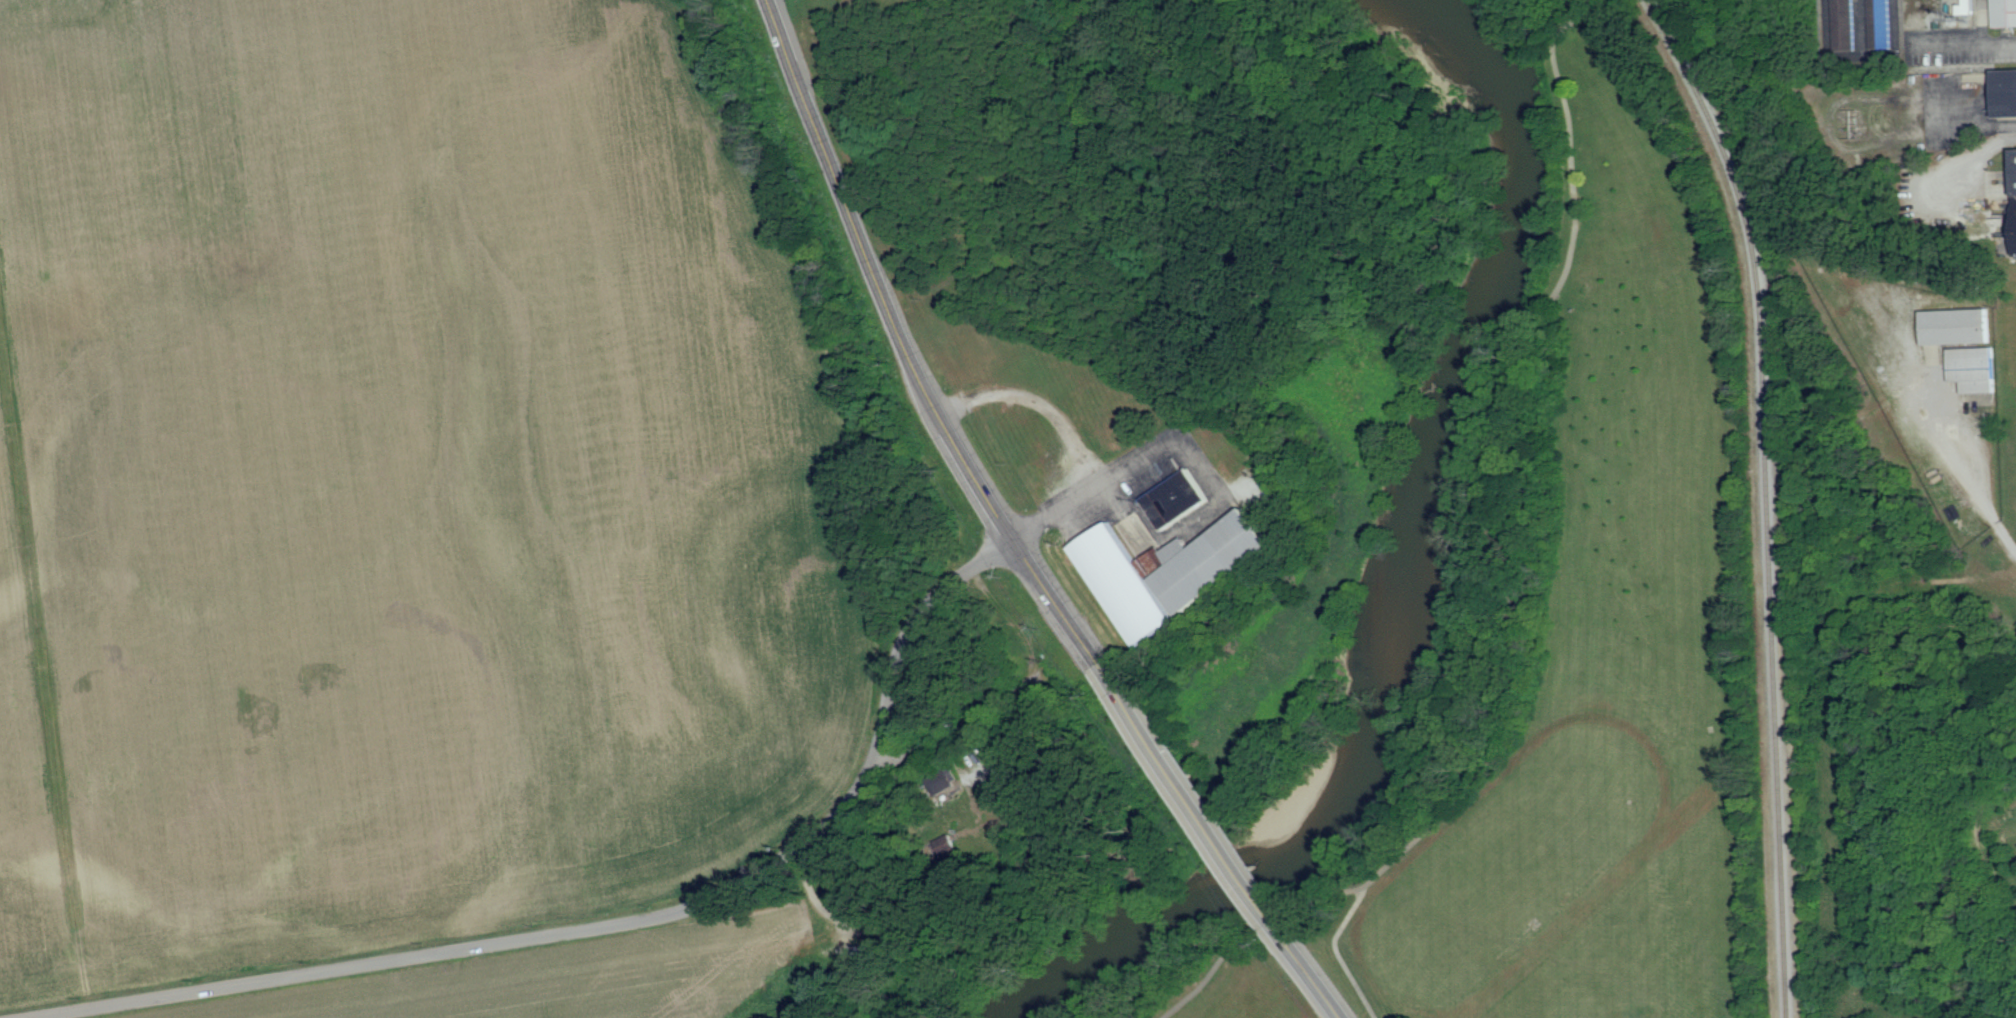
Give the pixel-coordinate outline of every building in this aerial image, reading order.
[(1833,50),(1830,0),(1851,0),(1854,49),(1833,50)] [(1869,48),(1867,0),(1890,0),(1892,47),(1869,48)] [(1992,27),(1990,0),(2015,0),(2015,26),(1992,27)] [(1996,71),(2015,71),(2015,117),(1997,118),(1996,71)] [(1922,346),(1920,312),(1987,308),(1989,342),(1922,346)] [(1994,391),(1992,347),(1947,349),(1948,381),(1960,380),(1961,393),(1994,391)] [(1158,529),(1138,499),(1184,468),(1204,498),(1158,529)] [(1144,581),(1238,508),(1270,549),(1175,619),(1144,581)] [(1067,547),(1132,648),(1171,622),(1144,581),(1106,522),(1067,547)]
